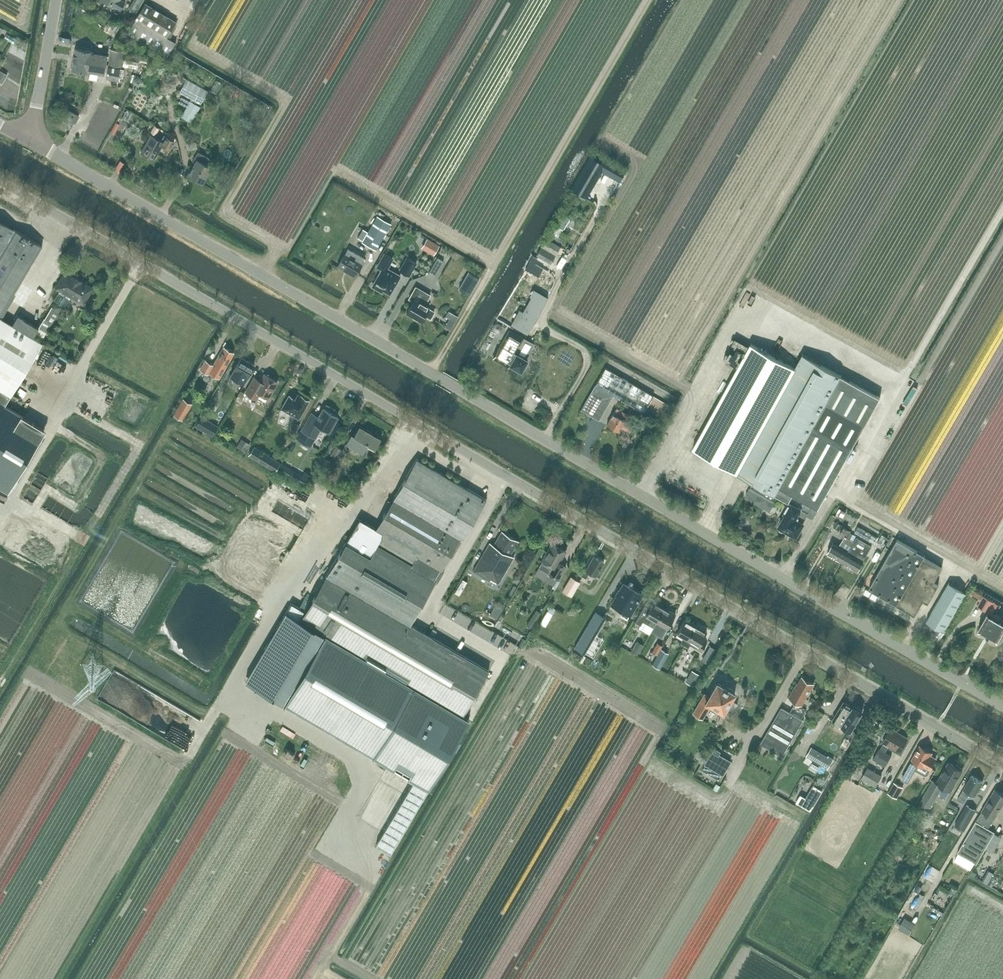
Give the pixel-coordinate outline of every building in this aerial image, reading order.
[(176,20),(145,2),(127,33),(167,56),(177,41),(170,37),(178,24),(175,22),(176,20)] [(75,47),(71,69),(91,72),(91,71),(104,73),(107,55),(94,53),(94,51),(75,47)] [(111,49),(109,63),(122,65),(124,52),(111,49)] [(122,81),(124,69),(121,68),(121,66),(109,64),(106,78),(122,81)] [(6,78),(13,81),(17,71),(9,69),(6,78)] [(201,106),(196,104),(197,102),(200,104),(208,90),(187,79),(179,92),(191,99),(181,116),(191,122),(201,106)] [(136,119),(142,112),(136,108),(131,115),(136,119)] [(79,115),(69,110),(66,116),(75,121),(79,115)] [(154,125),(150,132),(155,135),(159,128),(154,125)] [(188,132),(187,135),(189,138),(192,139),(195,137),(196,134),(194,131),(191,130),(188,132)] [(162,144),(163,145),(170,148),(174,140),(164,134),(161,140),(151,134),(141,152),(154,160),(162,144)] [(210,158),(201,153),(198,151),(193,160),(196,162),(193,165),(189,174),(203,182),(211,166),(207,163),(210,158)] [(590,155),(570,188),(586,198),(606,164),(590,155)] [(560,212),(554,224),(563,229),(570,218),(560,212)] [(362,229),(357,237),(376,248),(391,223),(377,215),(367,231),(362,229)] [(42,245),(0,220),(0,315),(42,245)] [(427,238),(423,245),(435,252),(439,245),(427,238)] [(536,255),(550,264),(561,246),(546,238),(542,245),(540,244),(538,248),(540,250),(536,255)] [(356,273),(363,261),(365,258),(348,248),(346,252),(338,266),(345,270),(346,268),(356,273)] [(448,256),(438,270),(446,276),(456,262),(448,256)] [(400,269),(409,275),(416,262),(407,257),(400,269)] [(438,257),(429,272),(435,276),(444,260),(438,257)] [(384,266),(372,286),(382,291),(383,289),(390,293),(395,284),(394,284),(396,280),(397,281),(400,275),(384,266)] [(83,303),(93,287),(67,271),(57,288),(60,290),(54,300),(65,306),(71,296),(83,303)] [(469,272),(459,288),(470,294),(479,278),(469,272)] [(408,300),(412,302),(407,312),(421,321),(425,315),(429,318),(433,311),(428,308),(429,307),(425,305),(431,296),(416,287),(408,300)] [(527,334),(548,298),(540,293),(536,301),(531,298),(523,312),(519,310),(510,324),(527,334)] [(11,395),(42,342),(33,337),(34,335),(42,340),(61,307),(54,302),(45,318),(44,317),(38,328),(24,319),(24,318),(19,315),(18,315),(12,324),(0,317),(0,388),(11,395)] [(463,310),(469,314),(473,307),(467,304),(463,310)] [(449,311),(446,316),(455,322),(458,316),(449,311)] [(495,324),(493,327),(494,330),(497,332),(501,331),(503,328),(502,325),(499,323),(495,324)] [(515,352),(524,337),(510,329),(493,358),(508,367),(510,364),(521,370),(527,359),(515,352)] [(865,353),(868,346),(855,340),(852,347),(865,353)] [(795,367),(755,345),(751,343),(692,449),(756,484),(753,488),(751,486),(745,497),(770,511),(776,501),(776,500),(778,496),(792,503),(785,514),(786,515),(779,527),(779,528),(780,530),(782,531),(784,531),(785,530),(786,529),(797,535),(804,521),(803,520),(807,514),(813,518),(866,423),(881,397),(803,354),(795,367)] [(210,372),(219,378),(234,352),(224,347),(213,364),(205,360),(200,369),(209,374),(210,372)] [(217,357),(221,350),(217,347),(212,354),(217,357)] [(890,366),(893,360),(870,348),(867,353),(890,366)] [(254,364),(241,357),(231,375),(244,382),(254,364)] [(668,404),(653,395),(605,367),(596,384),(582,409),(599,419),(613,394),(644,412),(658,420),(668,404)] [(259,393),(268,398),(277,381),(265,374),(260,381),(255,378),(247,392),(256,398),(259,393)] [(652,389),(663,393),(664,388),(654,384),(652,389)] [(0,388),(0,486),(9,491),(46,430),(6,403),(11,395),(0,388)] [(281,409),(299,419),(309,400),(302,395),(301,396),(298,394),(295,398),(289,395),(281,409)] [(184,419),(193,403),(182,398),(174,414),(184,419)] [(322,428),(329,432),(337,416),(323,408),(319,416),(312,412),(302,430),(316,438),(322,428)] [(634,425),(625,420),(628,414),(620,409),(617,414),(613,412),(607,424),(618,430),(620,427),(629,432),(634,425)] [(905,430),(911,417),(897,411),(891,423),(905,430)] [(202,415),(196,426),(213,436),(219,425),(202,415)] [(381,438),(359,425),(353,434),(351,433),(346,443),(363,453),(367,446),(374,450),(381,438)] [(245,452),(250,444),(241,439),(236,447),(245,452)] [(885,465),(892,451),(879,444),(872,458),(885,465)] [(248,455),(275,471),(276,469),(280,461),(254,445),(248,455)] [(343,449),(336,445),(331,454),(338,458),(343,449)] [(327,469),(332,461),(326,457),(321,466),(327,469)] [(382,668),(462,715),(489,670),(409,623),(434,581),(437,582),(444,570),(441,569),(460,537),(463,539),(486,499),(441,473),(417,459),(376,528),(359,518),(300,619),(342,644),(382,668)] [(280,461),(276,469),(291,479),(296,471),(280,461)] [(872,462),(869,468),(880,473),(883,467),(872,462)] [(847,512),(840,508),(836,515),(842,519),(847,512)] [(837,517),(833,514),(827,526),(830,527),(837,517)] [(854,541),(858,536),(850,531),(851,530),(844,526),(840,534),(844,537),(839,546),(833,542),(827,553),(843,562),(855,541),(854,541)] [(878,537),(858,526),(855,532),(874,543),(878,537)] [(491,579),(498,583),(513,557),(510,555),(518,541),(501,531),(493,545),(490,542),(473,571),(490,580),(491,579)] [(888,537),(882,534),(878,542),(883,545),(888,537)] [(854,541),(855,541),(869,550),(870,550),(873,545),(858,536),(854,541)] [(870,588),(915,614),(924,600),(928,602),(938,585),(934,582),(942,567),(925,557),(926,555),(898,539),(870,588)] [(855,541),(843,562),(858,571),(864,561),(863,560),(869,550),(855,541)] [(548,574),(558,579),(566,565),(559,561),(566,550),(552,542),(542,560),(542,561),(538,568),(548,574)] [(590,572),(596,576),(604,562),(594,556),(586,569),(583,568),(579,574),(586,578),(590,572)] [(562,590),(566,593),(572,596),(580,582),(571,576),(562,590)] [(949,582),(927,621),(945,631),(967,593),(949,582)] [(627,618),(630,613),(641,594),(624,584),(612,604),(623,610),(621,614),(627,618)] [(562,595),(558,601),(565,606),(569,600),(562,595)] [(995,616),(1001,605),(994,601),(983,595),(977,606),(989,612),(979,629),(990,635),(991,639),(995,641),(998,640),(1002,632),(1002,620),(995,616)] [(653,627),(665,607),(654,600),(649,607),(644,604),(635,621),(640,624),(642,621),(653,627)] [(428,789),(469,720),(462,716),(462,715),(300,619),(300,620),(299,619),(305,610),(291,603),(286,612),(288,613),(247,682),(428,789)] [(496,605),(490,615),(498,619),(503,609),(496,605)] [(556,609),(551,605),(540,623),(545,626),(556,609)] [(665,607),(653,627),(664,633),(676,613),(665,607)] [(536,609),(526,625),(531,628),(541,612),(536,609)] [(605,617),(595,611),(588,623),(598,629),(605,617)] [(685,619),(677,633),(684,637),(680,643),(684,645),(696,625),(685,619)] [(696,625),(684,645),(688,647),(690,644),(701,650),(706,642),(701,640),(706,631),(696,625)] [(597,636),(591,633),(578,658),(584,661),(597,636)] [(637,655),(643,643),(637,639),(630,651),(637,655)] [(658,642),(652,651),(657,654),(662,644),(658,642)] [(710,645),(706,652),(712,656),(716,648),(710,645)] [(661,648),(652,664),(659,668),(668,652),(661,648)] [(699,674),(693,671),(686,682),(692,685),(699,674)] [(789,697),(801,705),(813,683),(803,677),(799,684),(797,683),(789,697)] [(726,709),(732,713),(737,703),(730,699),(734,693),(717,683),(710,696),(705,693),(693,712),(703,718),(710,706),(724,713),(726,709)] [(844,701),(833,719),(851,730),(862,712),(861,711),(862,709),(856,706),(855,707),(854,706),(853,707),(844,701)] [(804,720),(782,707),(760,743),(782,756),(804,720)] [(889,746),(900,752),(908,738),(898,732),(897,734),(890,730),(883,743),(881,748),(880,748),(873,759),(886,766),(892,755),(886,751),(889,746)] [(921,745),(902,779),(908,782),(916,769),(925,775),(927,774),(936,759),(930,755),(932,752),(921,745)] [(720,750),(715,747),(713,750),(712,750),(704,764),(706,764),(702,769),(718,779),(721,774),(723,774),(731,761),(718,753),(720,750)] [(833,759),(812,747),(807,756),(827,768),(833,759)] [(963,770),(960,768),(950,762),(938,782),(933,780),(920,802),(930,808),(943,787),(950,791),(955,782),(963,770)] [(868,767),(862,776),(862,778),(876,786),(882,775),(868,767)] [(970,792),(975,795),(983,781),(972,775),(964,789),(958,800),(964,803),(970,792)] [(904,787),(894,782),(888,793),(897,798),(904,787)] [(801,794),(797,802),(802,805),(810,809),(811,810),(823,790),(821,789),(814,785),(806,798),(801,794)] [(994,818),(1002,804),(1002,794),(995,789),(958,852),(976,863),(986,848),(995,833),(988,829),(994,818)] [(977,809),(968,804),(967,804),(955,825),(964,831),(977,809)] [(995,833),(986,848),(993,852),(1001,837),(995,833)] [(988,883),(994,873),(988,870),(982,880),(988,883)] [(918,885),(915,890),(920,893),(923,888),(918,885)] [(944,892),(954,898),(957,892),(947,886),(944,892)] [(908,935),(914,924),(905,919),(899,929),(908,935)]
